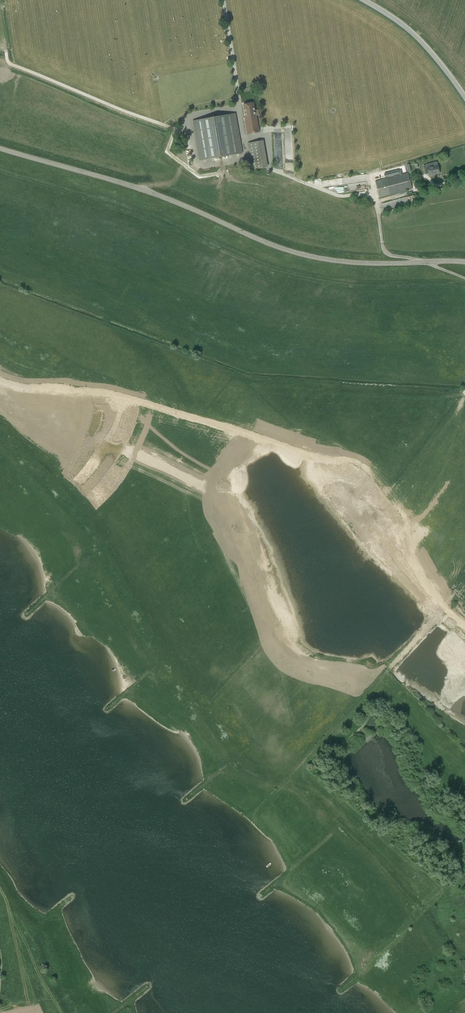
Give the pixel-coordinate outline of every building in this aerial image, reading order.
[(248,134),(259,132),(256,115),(255,116),(253,103),(243,105),(245,117),(245,118),(248,134)] [(242,153),(235,113),(194,121),(201,160),(242,153)] [(261,141),(248,143),(253,170),(266,167),(261,141)] [(429,175),(439,172),(437,165),(427,168),(429,175)] [(380,197),(412,189),(408,173),(376,181),(380,197)] [(345,192),(368,189),(367,182),(345,184),(344,178),(333,179),(334,186),(344,184),(345,192)] [(404,198),(406,205),(415,202),(413,195),(404,198)]
